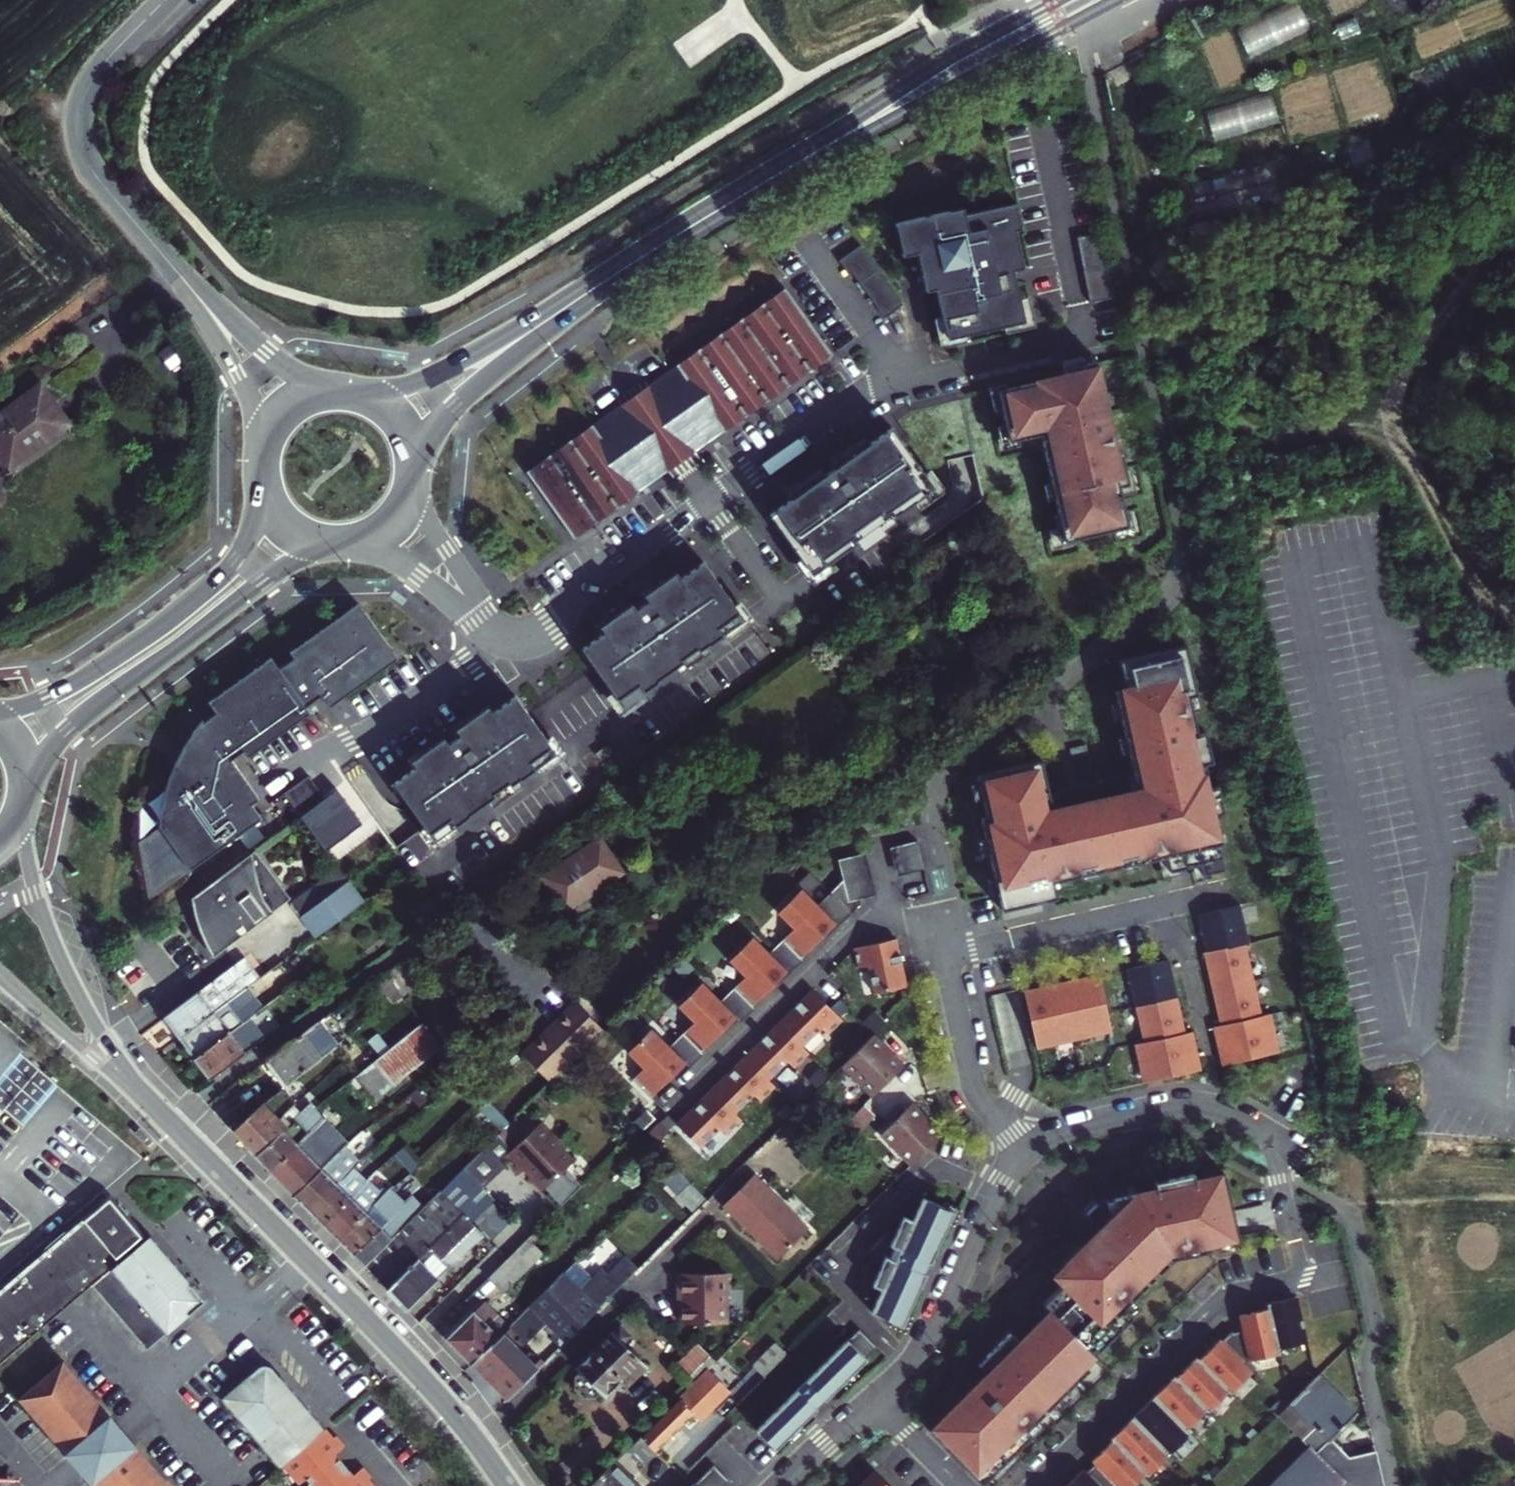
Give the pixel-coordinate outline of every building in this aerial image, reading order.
[(1233,28),(1248,58),(1309,28),(1296,0),(1289,0),(1233,28)] [(1372,0),(1323,0),(1331,18),(1372,0)] [(1203,109),(1212,141),(1278,122),(1269,90),(1203,109)] [(1016,231),(1022,229),(1016,203),(965,214),(963,207),(898,222),(905,256),(917,253),(926,291),(936,288),(943,317),(935,318),(941,347),(958,343),(957,337),(1017,324),(1018,330),(1035,326),(1028,297),(1020,299),(1014,271),(1024,269),(1016,231)] [(1121,210),(1097,216),(1110,282),(1136,277),(1121,210)] [(860,245),(839,261),(848,274),(851,272),(884,318),(902,305),(860,245)] [(616,408),(526,472),(573,538),(663,475),(682,461),(724,432),(831,356),(783,290),(677,365),(636,394),(616,408)] [(1082,356),(1060,360),(1064,375),(1072,373),(1071,367),(1084,364),(1082,356)] [(1111,420),(1097,361),(1084,364),(1071,367),(1072,373),(1064,375),(1006,388),(997,390),(1001,408),(1005,424),(1009,442),(1018,440),(1041,435),(1051,482),(1055,498),(1059,514),(1054,515),(1057,528),(1060,542),(1075,539),(1115,530),(1129,526),(1126,512),(1121,494),(1120,486),(1129,484),(1126,469),(1122,450),(1115,452),(1108,421),(1111,420)] [(997,390),(1006,388),(1005,383),(988,387),(993,409),(1001,408),(997,390)] [(45,401),(0,432),(0,488),(9,482),(7,479),(10,477),(13,482),(73,441),(45,401)] [(1005,424),(997,426),(1003,449),(1019,445),(1018,440),(1009,442),(1005,424)] [(924,475),(892,428),(869,444),(865,438),(843,453),(840,456),(844,462),(834,468),(825,475),(820,469),(799,484),(796,487),(800,492),(790,500),(769,514),(802,561),(812,575),(832,561),(855,545),(854,544),(891,518),(892,519),(914,503),(935,489),(924,475)] [(844,462),(840,456),(843,453),(841,450),(828,460),(834,468),(844,462)] [(1121,494),(1135,491),(1130,468),(1126,469),(1129,484),(1120,486),(1121,494)] [(914,503),(919,510),(944,492),(929,471),(924,475),(935,489),(914,503)] [(800,492),(796,487),(799,484),(797,482),(784,491),(790,500),(800,492)] [(1055,498),(1051,482),(1044,484),(1047,500),(1055,498)] [(1116,533),(1134,529),(1130,511),(1126,512),(1129,526),(1115,530),(1116,533)] [(892,519),(891,518),(854,544),(855,545),(859,550),(896,524),(892,519)] [(1060,542),(1057,528),(1049,530),(1053,548),(1075,542),(1075,539),(1060,542)] [(602,633),(581,649),(612,692),(622,706),(642,692),(658,681),(658,680),(677,666),(705,645),(708,644),(708,645),(725,633),(744,619),(734,605),(703,561),(681,577),(676,571),(655,587),(651,589),(655,595),(646,602),(636,609),(632,603),(611,618),(607,621),(612,626),(602,633)] [(812,575),(802,561),(797,564),(812,586),(837,568),(832,561),(812,575)] [(646,602),(655,595),(651,589),(655,587),(653,584),(640,593),(646,602)] [(396,654),(358,599),(348,605),(289,646),(292,652),(278,663),(270,652),(207,696),(214,706),(202,715),(200,712),(195,718),(184,731),(175,744),(167,760),(160,776),(155,792),(151,812),(187,863),(259,812),(248,798),(256,792),(229,753),(241,745),(245,752),(309,707),(304,701),(319,690),(327,702),(396,654)] [(744,619),(725,633),(729,640),(754,623),(739,601),(734,605),(744,619)] [(611,618),(609,616),(596,625),(602,633),(612,626),(607,621),(611,618)] [(710,652),(705,645),(677,666),(681,672),(710,652)] [(1000,892),(1004,910),(1052,899),(1050,890),(1048,883),(1067,879),(1076,877),(1075,873),(1091,869),(1092,873),(1116,868),(1115,864),(1132,860),(1133,864),(1152,860),(1161,858),(1165,874),(1175,871),(1187,869),(1195,867),(1197,877),(1205,875),(1220,872),(1214,847),(1218,846),(1212,819),(1209,808),(1217,806),(1213,788),(1205,790),(1200,767),(1197,755),(1205,753),(1201,735),(1193,736),(1188,713),(1185,700),(1192,698),(1181,648),(1114,663),(1116,675),(1120,691),(1112,693),(1109,694),(1112,704),(1116,721),(1119,738),(1123,755),(1128,778),(1132,793),(1124,795),(1055,810),(1047,812),(1043,796),(1036,762),(980,775),(982,782),(987,806),(989,816),(984,817),(988,837),(992,854),(997,876),(1000,892)] [(1120,691),(1116,675),(1108,677),(1112,693),(1120,691)] [(622,706),(612,692),(607,696),(622,717),(647,699),(642,692),(622,706)] [(547,739),(515,695),(493,711),(488,705),(467,721),(463,723),(467,729),(458,736),(448,743),(444,737),(423,752),(419,755),(424,761),(414,768),(393,783),(424,827),(434,841),(456,826),(470,816),(469,815),(489,801),(517,780),(520,779),(521,780),(537,768),(557,753),(547,739)] [(1195,711),(1192,698),(1185,700),(1188,713),(1195,711)] [(1116,721),(1112,704),(1104,706),(1108,723),(1116,721)] [(467,721),(465,718),(452,728),(458,736),(467,729),(463,723),(467,721)] [(541,775),(566,758),(551,736),(547,739),(557,753),(537,768),(541,775)] [(1123,755),(1119,738),(1111,740),(1115,757),(1123,755)] [(607,745),(595,753),(600,761),(612,752),(607,745)] [(1082,757),(1080,747),(1064,751),(1066,760),(1082,757)] [(423,752),(421,750),(408,759),(414,768),(424,761),(419,755),(423,752)] [(1207,765),(1205,753),(1197,755),(1200,767),(1207,765)] [(323,793),(306,771),(283,787),(299,811),(323,793)] [(1132,793),(1128,778),(1120,779),(1124,795),(1132,793)] [(522,787),(517,780),(489,801),(494,808),(522,787)] [(979,808),(987,806),(982,782),(973,784),(979,808)] [(1047,812),(1055,810),(1051,795),(1043,796),(1047,812)] [(1217,806),(1209,808),(1212,819),(1219,817),(1217,806)] [(424,827),(419,830),(434,852),(461,833),(456,826),(434,841),(424,827)] [(533,880),(558,914),(618,871),(594,837),(533,880)] [(992,854),(988,837),(980,839),(984,855),(992,854)] [(254,844),(175,902),(184,935),(189,947),(197,962),(287,896),(291,893),(254,844)] [(919,845),(890,850),(896,879),(924,872),(919,845)] [(287,896),(299,912),(353,873),(362,864),(349,850),(291,893),(287,896)] [(873,898),(865,857),(837,862),(842,881),(816,907),(834,925),(823,935),(826,938),(859,906),(858,902),(873,898)] [(1165,874),(1161,858),(1152,860),(1157,881),(1176,877),(1175,871),(1165,874)] [(1132,860),(1115,864),(1116,868),(1117,872),(1134,868),(1133,864),(1132,860)] [(1197,877),(1195,867),(1187,869),(1190,883),(1206,880),(1205,875),(1197,877)] [(1091,869),(1075,873),(1076,877),(1077,881),(1093,877),(1092,873),(1091,869)] [(311,932),(368,892),(353,873),(299,912),(311,932)] [(1000,892),(997,876),(988,877),(992,894),(1000,892)] [(1067,879),(1048,883),(1050,890),(1069,886),(1067,879)] [(801,890),(776,913),(792,930),(782,941),(800,959),(823,935),(834,925),(816,907),(801,890)] [(1238,906),(1197,915),(1204,952),(1199,953),(1215,1027),(1208,1029),(1211,1042),(1216,1041),(1222,1065),(1270,1054),(1265,1034),(1271,1033),(1266,1015),(1259,1017),(1244,943),(1246,942),(1238,906)] [(93,927),(85,930),(92,948),(100,945),(93,927)] [(752,938),(728,961),(744,978),(733,989),(750,1006),(775,983),(785,973),(768,954),(752,938)] [(800,959),(782,941),(768,954),(785,973),(775,983),(777,986),(801,961),(800,959)] [(894,944),(850,953),(854,972),(864,971),(871,997),(904,991),(894,944)] [(278,959),(254,974),(240,957),(160,1018),(204,1076),(260,1037),(254,1029),(243,1034),(236,1023),(248,1013),(240,1003),(263,986),(285,969),(278,959)] [(407,958),(377,980),(395,1006),(424,982),(407,958)] [(1164,961),(1120,971),(1136,1044),(1128,1046),(1131,1060),(1137,1059),(1142,1082),(1191,1072),(1187,1052),(1191,1051),(1188,1033),(1181,1034),(1164,961)] [(1029,990),(1015,993),(1027,1050),(1046,1047),(1045,1043),(1064,1038),(1066,1042),(1084,1038),(1083,1034),(1103,1029),(1091,981),(1069,987),(1068,982),(1053,984),(1054,989),(1030,995),(1029,990)] [(701,984),(676,1006),(693,1024),(682,1035),(700,1052),(724,1029),(735,1019),(718,1002),(701,984)] [(271,997),(263,986),(240,1003),(248,1013),(271,997)] [(750,1006),(733,989),(718,1002),(735,1019),(724,1029),(726,1031),(737,1021),(739,1022),(752,1009),(750,1006)] [(813,990),(777,1025),(808,1057),(843,1022),(813,990)] [(604,1030),(576,1000),(523,1051),(551,1081),(604,1030)] [(419,1020),(440,1045),(454,1035),(432,1010),(419,1020)] [(440,1045),(419,1020),(385,1046),(375,1053),(354,1070),(375,1098),(440,1045)] [(316,1022),(269,1057),(287,1082),(335,1048),(316,1022)] [(777,1025),(744,1057),(775,1088),(808,1057),(777,1025)] [(650,1029),(626,1053),(642,1069),(632,1080),(649,1098),(673,1075),(684,1064),(668,1048),(650,1029)] [(365,1039),(375,1053),(385,1046),(374,1032),(365,1039)] [(700,1052),(682,1035),(668,1048),(684,1064),(673,1075),(674,1077),(700,1052)] [(900,1066),(870,1035),(841,1064),(871,1094),(900,1066)] [(744,1057),(711,1090),(740,1121),(775,1088),(744,1057)] [(740,1121),(711,1090),(675,1124),(704,1156),(740,1121)] [(502,1120),(481,1099),(474,1107),(494,1128),(502,1120)] [(227,1126),(399,1307),(476,1238),(462,1224),(482,1201),(478,1197),(500,1175),(495,1171),(505,1161),(520,1175),(524,1171),(542,1188),(546,1184),(561,1199),(579,1182),(563,1167),(573,1156),(540,1125),(507,1157),(496,1147),(512,1129),(506,1122),(414,1209),(404,1199),(397,1206),(384,1194),(387,1189),(372,1173),(364,1182),(350,1170),(357,1162),(340,1144),(344,1139),(311,1102),(288,1122),(281,1117),(275,1120),(259,1104),(227,1126)] [(942,1135),(911,1104),(881,1134),(913,1165),(942,1135)] [(653,1119),(645,1112),(635,1122),(643,1130),(653,1119)] [(147,1148),(153,1141),(140,1127),(133,1134),(147,1148)] [(754,1171),(723,1203),(773,1253),(805,1222),(754,1171)] [(1238,1242),(1222,1175),(1192,1181),(1190,1173),(1152,1182),(1153,1189),(1103,1201),(1108,1222),(1055,1277),(1061,1284),(1041,1307),(1049,1314),(1092,1357),(1138,1314),(1130,1303),(1173,1261),(1238,1242)] [(678,1202),(693,1211),(701,1198),(686,1189),(678,1202)] [(960,1206),(922,1193),(911,1215),(903,1231),(894,1229),(876,1247),(882,1273),(868,1308),(903,1328),(960,1206)] [(87,1284),(142,1239),(105,1195),(22,1266),(0,1285),(0,1357),(87,1284)] [(148,1235),(142,1239),(87,1284),(142,1352),(203,1305),(197,1295),(148,1235)] [(522,1241),(481,1278),(501,1299),(539,1260),(522,1241)] [(480,1307),(446,1341),(499,1400),(529,1369),(510,1349),(539,1323),(555,1343),(629,1271),(620,1264),(583,1284),(568,1267),(503,1327),(480,1307)] [(718,1266),(664,1268),(664,1290),(670,1289),(671,1323),(720,1321),(718,1266)] [(1303,1343),(1294,1298),(1261,1304),(1263,1311),(1235,1316),(1238,1332),(1246,1362),(1273,1356),(1272,1350),(1303,1343)] [(1049,1314),(1017,1344),(1007,1335),(976,1366),(983,1376),(926,1432),(980,1485),(993,1485),(1107,1375),(1092,1357),(1049,1314)] [(613,1326),(574,1363),(579,1368),(574,1374),(574,1386),(584,1396),(597,1397),(602,1391),(609,1398),(626,1380),(630,1384),(651,1364),(627,1340),(633,1334),(623,1323),(616,1330),(613,1326)] [(1246,1362),(1238,1332),(1227,1334),(1217,1343),(1242,1368),(1246,1362)] [(864,1355),(841,1333),(751,1426),(774,1448),(864,1355)] [(772,1338),(745,1365),(758,1378),(785,1352),(772,1338)] [(1215,1341),(1194,1363),(1192,1361),(1172,1381),(1169,1379),(1107,1440),(1109,1443),(1088,1464),(1092,1467),(1084,1475),(1080,1472),(1065,1485),(1127,1485),(1140,1473),(1142,1475),(1184,1434),(1180,1431),(1200,1410),(1202,1412),(1223,1392),(1226,1394),(1246,1373),(1242,1368),(1217,1343),(1215,1341)] [(710,1355),(700,1345),(679,1365),(689,1375),(710,1355)] [(123,1422),(65,1353),(22,1390),(81,1463),(101,1485),(177,1485),(123,1422)] [(281,1460),(318,1428),(262,1358),(218,1394),(220,1399),(274,1466),(281,1460)] [(691,1378),(627,1444),(644,1459),(690,1409),(697,1416),(726,1387),(705,1365),(691,1378)] [(1338,1485),(1360,1485),(1377,1468),(1371,1446),(1347,1454),(1330,1435),(1355,1411),(1317,1374),(1271,1419),(1302,1451),(1267,1485),(1329,1485),(1333,1482),(1338,1485)] [(364,1475),(367,1472),(359,1464),(351,1471),(332,1450),(341,1442),(334,1434),(331,1437),(321,1426),(318,1428),(281,1460),(298,1480),(304,1475),(313,1485),(373,1485),(364,1475)] [(10,1454),(0,1443),(0,1463),(10,1454)] [(587,1485),(641,1485),(616,1459),(587,1485)] [(712,1465),(689,1485),(719,1485),(728,1477),(712,1465)] [(1377,1468),(1360,1485),(1381,1485),(1377,1468)] [(871,1470),(856,1485),(887,1485),(871,1470)]
